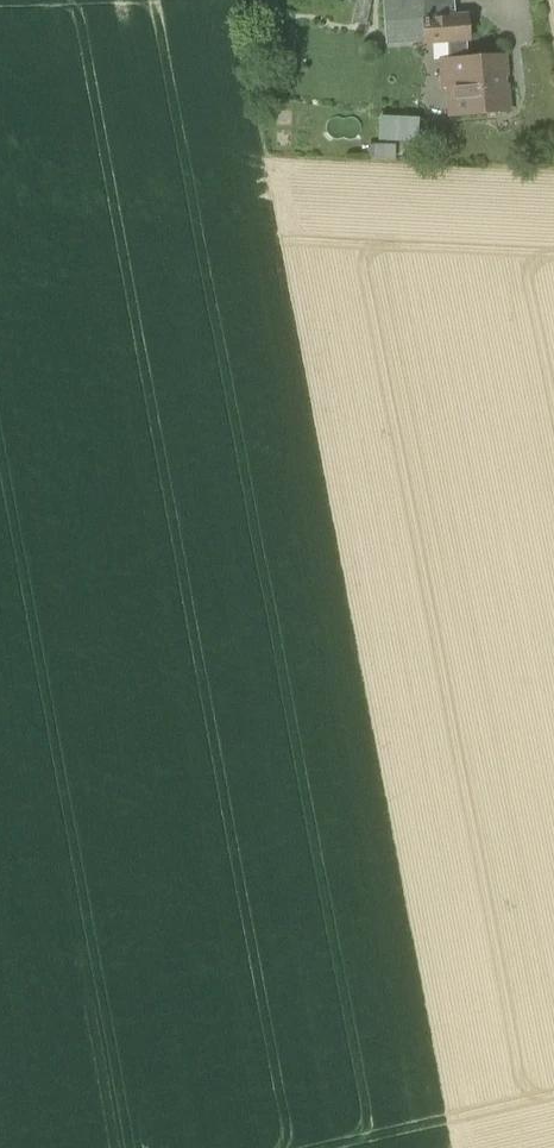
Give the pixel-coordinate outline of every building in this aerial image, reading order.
[(353,23),(367,26),(373,0),(358,0),(353,23)] [(425,18),(423,0),(383,0),(386,42),(426,39),(425,18)] [(425,18),(456,16),(455,0),(423,0),(425,18)] [(448,41),(449,60),(469,59),(467,41),(470,41),(469,15),(456,16),(425,18),(426,39),(426,42),(448,41)] [(506,56),(469,59),(449,60),(441,61),(444,88),(452,88),(455,117),(510,112),(508,85),(506,85),(506,78),(507,78),(506,56)] [(421,118),(380,117),(379,141),(420,142),(421,118)] [(397,145),(369,146),(369,159),(397,159),(397,145)]
